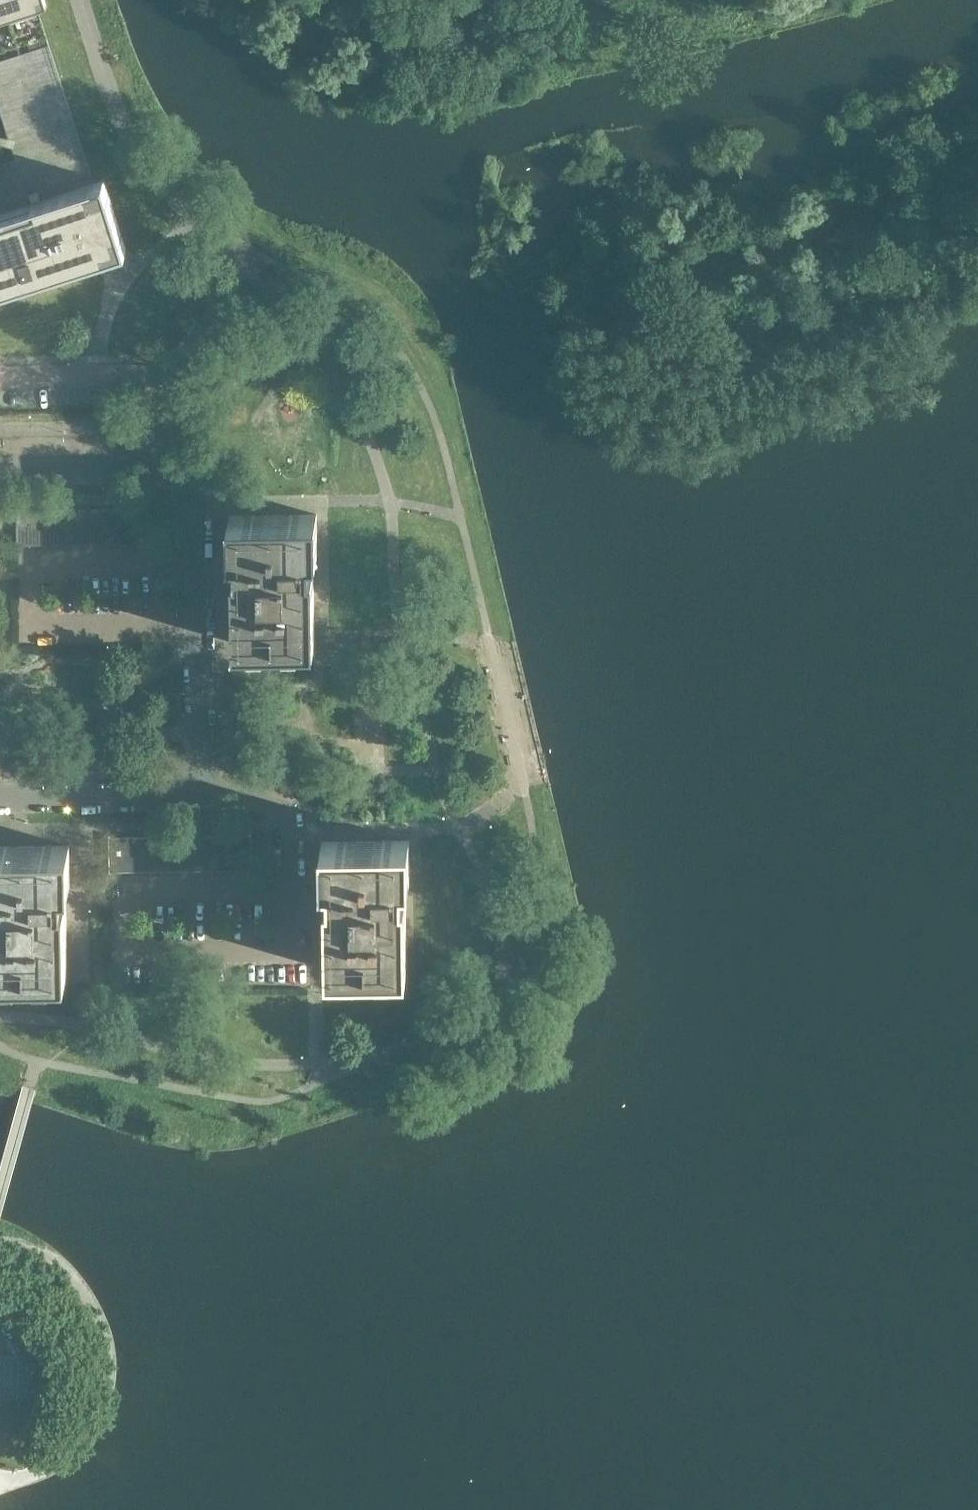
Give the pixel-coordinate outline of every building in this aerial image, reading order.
[(47,3),(46,0),(0,0),(0,18),(47,3)] [(77,183),(95,178),(70,97),(59,100),(63,111),(48,116),(56,141),(63,139),(67,154),(68,154),(77,183)] [(17,176),(11,157),(0,161),(0,182),(17,176)] [(126,246),(104,177),(8,209),(8,214),(0,217),(0,279),(15,274),(18,282),(29,278),(27,271),(28,270),(28,269),(54,261),(57,269),(79,262),(126,246)] [(99,521),(99,508),(88,509),(88,521),(99,521)] [(111,520),(111,508),(99,508),(99,521),(111,520)] [(123,520),(123,508),(111,508),(111,520),(123,520)] [(134,520),(134,508),(123,508),(123,520),(134,520)] [(146,520),(146,508),(134,508),(134,520),(146,520)] [(159,520),(159,508),(146,508),(146,520),(159,520)] [(29,522),(29,509),(16,510),(17,522),(29,522)] [(41,522),(41,509),(29,509),(29,522),(41,522)] [(53,521),(52,509),(41,509),(41,522),(53,521)] [(64,521),(64,509),(52,509),(53,521),(64,521)] [(76,521),(76,509),(64,509),(64,521),(76,521)] [(88,521),(88,509),(76,509),(76,521),(88,521)] [(314,642),(313,568),(305,569),(305,554),(317,554),(316,513),(229,514),(229,553),(236,553),(236,570),(233,570),(234,642),(314,642)] [(111,543),(111,520),(99,521),(100,543),(111,543)] [(123,543),(123,520),(111,520),(111,543),(123,543)] [(135,542),(134,520),(123,520),(123,543),(135,542)] [(53,544),(53,521),(41,522),(41,544),(53,544)] [(65,543),(64,521),(53,521),(53,544),(65,543)] [(76,543),(76,521),(64,521),(65,543),(76,543)] [(88,543),(88,521),(76,521),(76,543),(88,543)] [(100,543),(99,521),(88,521),(88,543),(100,543)] [(30,544),(29,522),(17,522),(17,544),(30,544)] [(41,544),(41,522),(29,522),(30,544),(41,544)] [(215,847),(215,834),(203,835),(203,847),(215,847)] [(227,847),(226,834),(215,834),(215,847),(227,847)] [(238,846),(238,834),(226,834),(227,847),(238,846)] [(251,846),(251,834),(238,834),(238,846),(251,846)] [(145,848),(145,835),(133,836),(133,848),(145,848)] [(156,848),(156,835),(145,835),(145,848),(156,848)] [(168,848),(168,835),(156,835),(156,848),(168,848)] [(180,847),(180,835),(168,835),(168,848),(180,847)] [(191,847),(191,835),(180,835),(180,847),(191,847)] [(203,847),(203,835),(191,835),(191,847),(203,847)] [(121,848),(121,836),(109,836),(109,848),(121,848)] [(133,848),(133,836),(121,836),(121,848),(133,848)] [(407,968),(406,895),(397,895),(397,880),(409,880),(409,840),(321,841),(321,880),(328,880),(328,888),(329,896),(326,896),(327,969),(407,968)] [(66,900),(57,900),(57,885),(70,885),(69,845),(0,846),(0,974),(67,973),(66,900)] [(239,869),(238,846),(227,847),(227,869),(239,869)] [(251,869),(251,846),(238,846),(239,869),(251,869)] [(180,870),(180,847),(168,848),(168,870),(180,870)] [(192,869),(191,847),(180,847),(180,870),(192,869)] [(204,869),(203,847),(191,847),(192,869),(204,869)] [(215,869),(215,847),(203,847),(204,869),(215,869)] [(227,869),(227,847),(215,847),(215,869),(227,869)] [(122,870),(121,848),(109,848),(109,859),(109,871),(122,870)] [(133,870),(133,848),(121,848),(122,870),(133,870)] [(145,870),(145,848),(133,848),(133,870),(145,870)] [(157,870),(156,848),(145,848),(145,870),(157,870)] [(168,870),(168,848),(156,848),(157,870),(168,870)] [(32,1333),(32,1332),(32,1331),(32,1330),(32,1329),(32,1328),(31,1327),(31,1326),(31,1325),(30,1324),(30,1323),(29,1322),(28,1322),(28,1321),(27,1320),(26,1319),(6,1304),(6,1303),(5,1303),(4,1302),(3,1302),(2,1302),(1,1302),(0,1302),(0,1392),(12,1390),(17,1388),(21,1384),(23,1380),(23,1377),(25,1349),(31,1336),(31,1335),(31,1334),(32,1333)]
